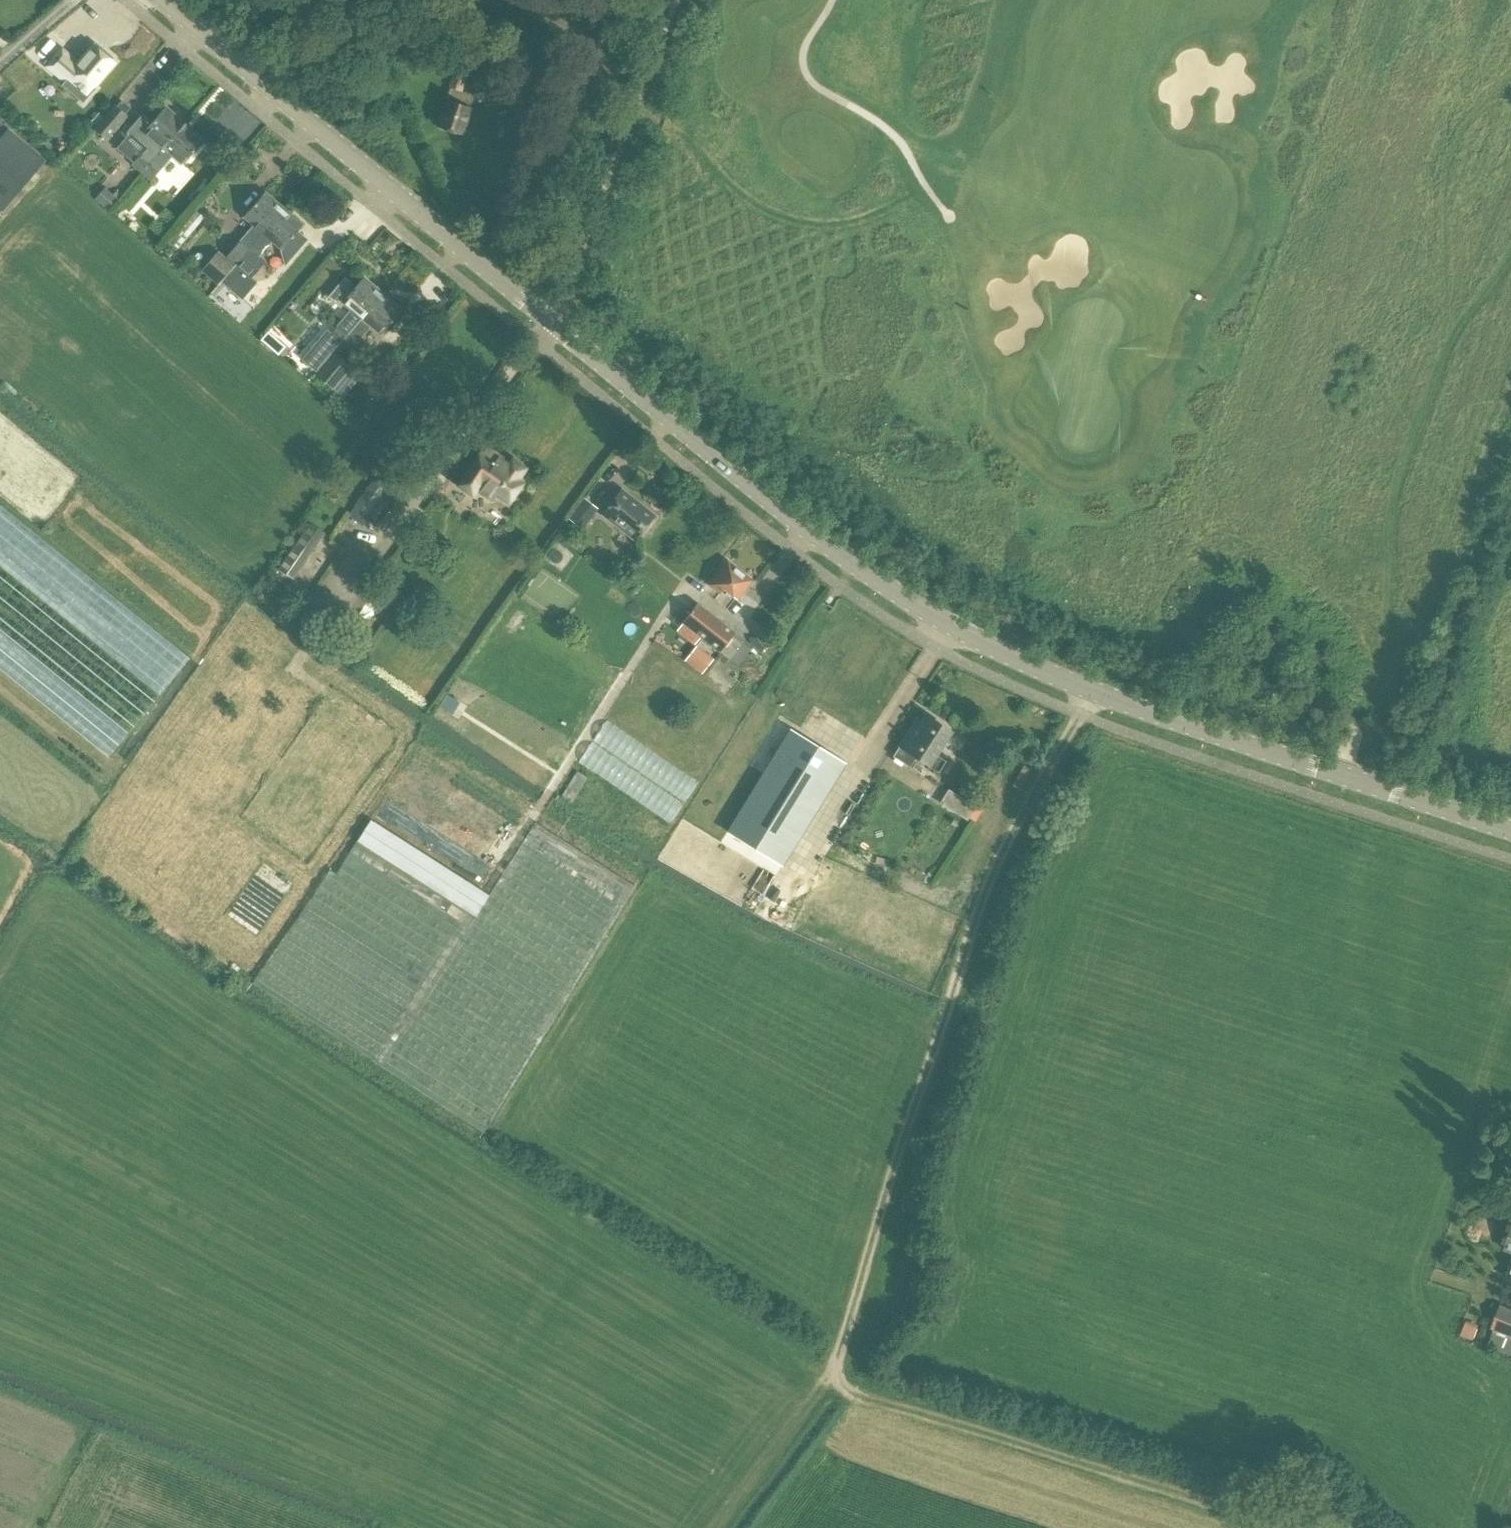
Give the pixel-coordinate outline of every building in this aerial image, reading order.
[(91,87),(113,62),(110,60),(111,58),(104,52),(103,54),(93,45),(78,63),(70,56),(70,57),(63,51),(69,43),(68,42),(49,64),(50,68),(49,68),(72,88),(66,95),(67,96),(82,79),(91,87)] [(449,87),(460,91),(464,76),(454,73),(449,87)] [(462,133),(470,108),(445,101),(437,125),(449,129),(450,132),(455,134),(458,132),(462,133)] [(94,129),(105,139),(126,115),(124,113),(124,114),(116,108),(117,107),(115,105),(94,129)] [(140,154),(149,162),(184,122),(176,116),(176,117),(164,107),(151,122),(142,114),(127,132),(145,148),(140,154)] [(184,122),(149,162),(141,172),(151,181),(172,155),(182,163),(202,139),(191,129),(184,122)] [(44,160),(8,129),(0,137),(0,212),(44,160)] [(149,162),(140,154),(131,164),(141,172),(149,162)] [(262,232),(283,208),(264,192),(243,216),(253,225),(224,258),(217,251),(201,270),(218,284),(234,265),(262,232)] [(283,208),(262,232),(234,265),(250,279),(252,276),(265,261),(258,256),(271,240),(290,257),(305,240),(296,232),(302,225),(283,208)] [(195,210),(169,242),(177,249),(204,217),(195,210)] [(252,276),(250,279),(234,265),(225,276),(222,279),(243,298),(257,281),(252,276)] [(337,324),(338,325),(330,335),(340,343),(361,318),(382,293),(363,277),(354,287),(344,279),(329,297),(340,306),(343,302),(350,308),(337,324)] [(382,293),(361,318),(340,343),(349,351),(371,326),(380,334),(401,310),(382,293)] [(275,338),(266,331),(259,340),(267,347),(275,338)] [(314,374),(332,390),(351,368),(348,366),(348,367),(338,358),(333,353),(314,374)] [(508,461),(499,455),(484,444),(467,469),(468,470),(458,485),(472,494),(475,489),(490,500),(494,494),(509,504),(523,483),(518,479),(526,468),(511,457),(508,461)] [(387,512),(403,490),(379,473),(355,505),(380,523),(382,520),(381,520),(387,512)] [(601,514),(634,540),(654,516),(621,489),(601,514)] [(116,503),(104,493),(97,501),(110,511),(116,503)] [(582,530),(598,509),(584,498),(568,519),(582,530)] [(295,567),(320,530),(310,523),(284,559),(285,560),(282,565),(287,569),(291,564),(295,567)] [(723,589),(735,598),(749,580),(727,563),(711,584),(721,592),(723,589)] [(696,603),(695,605),(681,622),(744,671),(759,652),(696,603)] [(684,661),(701,674),(713,658),(696,645),(684,661)] [(916,719),(914,723),(911,721),(911,722),(913,724),(899,746),(900,747),(894,756),(909,766),(915,757),(927,765),(927,766),(938,773),(945,761),(935,754),(950,732),(925,715),(921,721),(914,716),(914,717),(916,719)] [(846,761),(791,727),(729,829),(784,863),(846,761)] [(562,796),(586,810),(596,794),(591,792),(597,782),(577,771),(562,796)] [(941,803),(966,819),(974,807),(948,791),(947,793),(948,793),(942,801),(941,803)] [(371,819),(356,842),(336,873),(329,869),(314,904),(312,903),(249,983),(483,1133),(643,875),(542,811),(488,894),(371,819)] [(1490,1329),(1494,1330),(1488,1346),(1510,1355),(1510,1309),(1503,1307),(1499,1305),(1490,1329)]
